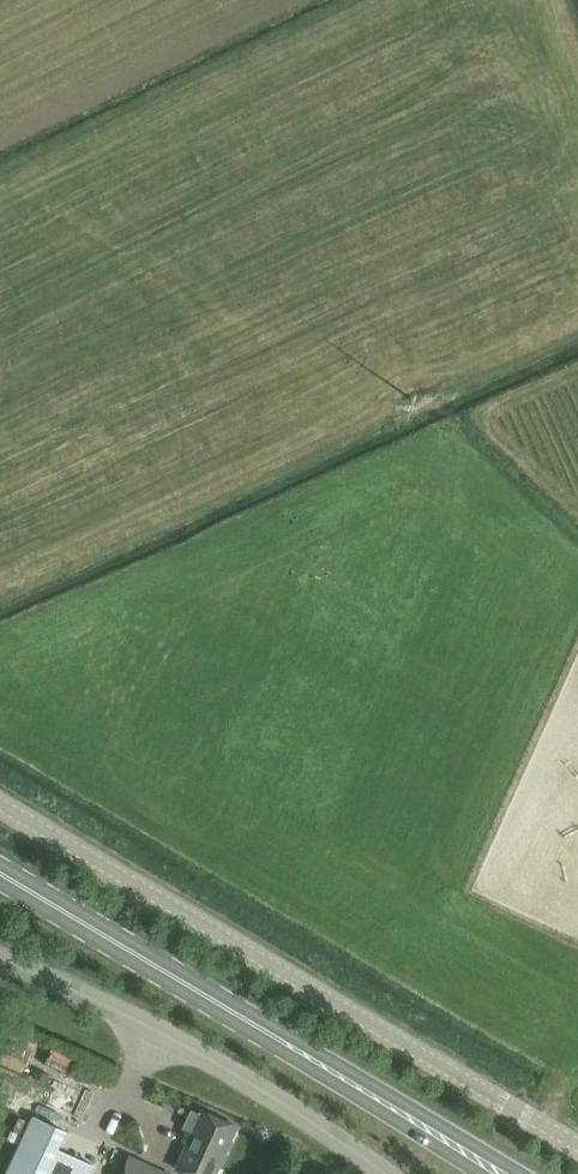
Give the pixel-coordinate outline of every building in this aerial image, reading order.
[(192,1134),(176,1170),(185,1173),(215,1173),(236,1127),(202,1111),(197,1123),(190,1119),(185,1130),(192,1134)] [(66,1132),(32,1116),(5,1173),(46,1173),(66,1132)] [(129,1158),(121,1173),(164,1173),(129,1158)]
